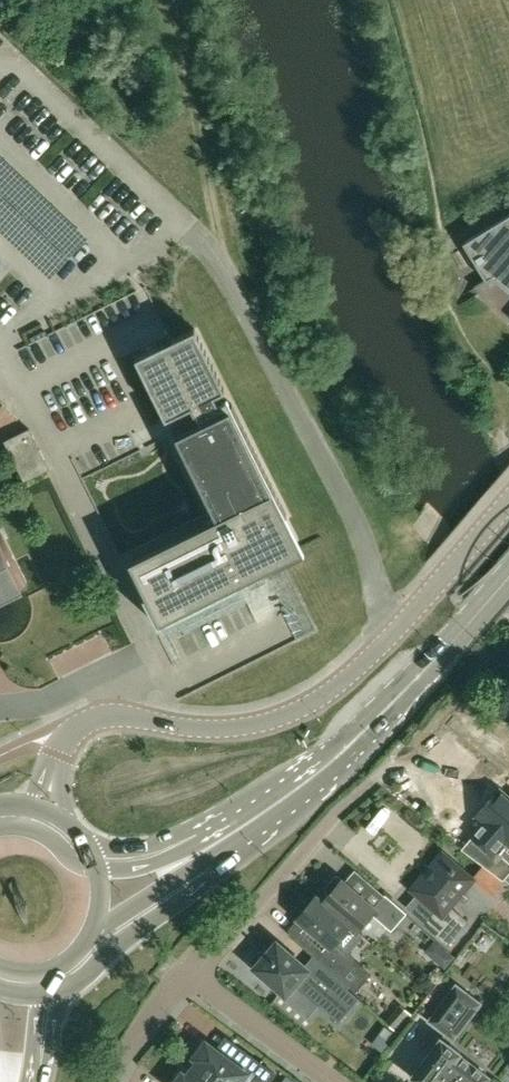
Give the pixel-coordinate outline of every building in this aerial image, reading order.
[(48,275),(86,235),(0,156),(0,229),(48,275)] [(463,241),(486,279),(492,276),(508,291),(508,213),(463,241)] [(178,409),(185,424),(174,429),(217,515),(133,557),(151,591),(143,595),(158,626),(239,585),(235,578),(237,577),(236,576),(245,571),(252,585),(267,578),(260,564),(268,560),(273,569),(305,553),(285,512),(288,510),(233,400),(223,405),(215,390),(226,385),(196,324),(137,353),(167,414),(178,409)] [(27,477),(52,465),(33,425),(8,437),(27,477)] [(27,580),(0,526),(0,594),(27,580)] [(499,788),(476,815),(483,821),(472,834),(493,853),(505,839),(508,843),(508,797),(499,788)] [(447,942),(468,918),(449,902),(472,876),(443,851),(412,886),(436,907),(423,921),(447,942)] [(375,906),(342,878),(339,875),(335,875),(326,886),(326,889),(329,892),(323,900),(350,923),(349,924),(356,930),(371,912),(392,930),(407,911),(386,893),(375,906)] [(350,923),(323,900),(316,894),(309,902),(306,900),(302,900),(293,910),(294,914),(297,916),(297,917),(330,945),(319,957),(341,976),(350,983),(356,989),(370,974),(354,960),(356,957),(336,940),(349,924),(350,923)] [(259,950),(252,958),(252,962),(255,965),(254,966),(282,990),(285,993),(295,983),(319,1003),(339,1020),(358,998),(346,987),(350,983),(341,976),(319,957),(310,968),(276,940),(266,952),(263,950),(259,950)] [(460,1052),(449,1044),(480,1003),(456,985),(429,1020),(446,1033),(442,1038),(440,1037),(410,1077),(417,1081),(485,1081),(489,1077),(459,1054),(460,1052)] [(376,1036),(386,1044),(395,1034),(385,1025),(376,1036)] [(212,1081),(250,1081),(253,1078),(258,1081),(267,1081),(274,1072),(239,1047),(230,1059),(205,1041),(194,1056),(198,1059),(192,1067),(212,1081)] [(192,1067),(186,1075),(182,1072),(175,1081),(212,1081),(192,1067)]
